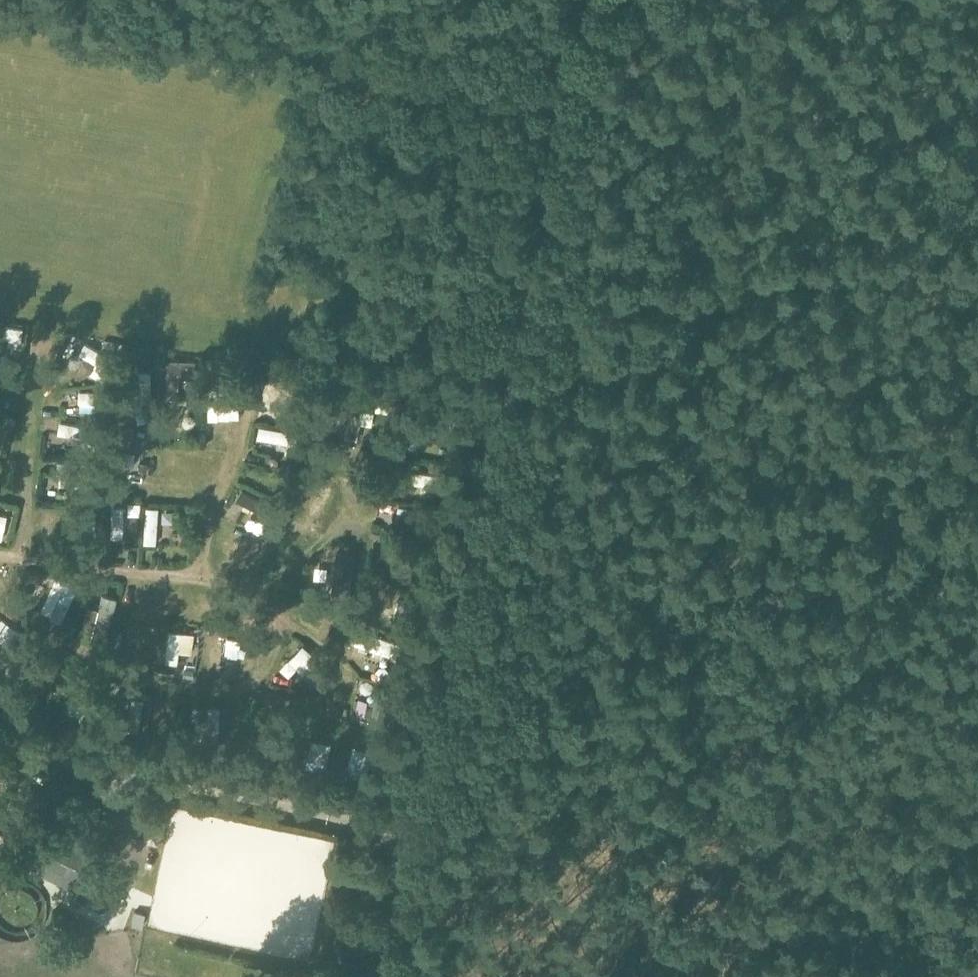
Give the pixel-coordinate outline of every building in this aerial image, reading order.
[(7,338),(20,339),(21,328),(0,325),(0,337),(7,338)] [(83,343),(77,353),(97,365),(108,372),(114,361),(83,343)] [(194,375),(195,361),(165,360),(163,398),(176,399),(177,375),(194,375)] [(136,370),(123,370),(125,406),(138,405),(137,403),(136,373),(136,370)] [(218,390),(197,389),(196,424),(217,425),(218,390)] [(78,391),(78,403),(101,404),(108,404),(112,404),(112,392),(78,391)] [(310,402),(304,431),(317,434),(323,405),(310,402)] [(349,408),(344,438),(356,440),(359,423),(361,410),(349,408)] [(59,421),(56,433),(81,438),(100,442),(102,431),(59,421)] [(258,426),(256,437),(294,445),(296,434),(258,426)] [(56,462),(56,474),(76,474),(94,474),(94,462),(56,462)] [(404,470),(403,481),(421,484),(435,486),(437,475),(404,470)] [(240,490),(235,500),(269,519),(275,510),(240,490)] [(110,506),(110,537),(122,538),(122,507),(110,506)] [(397,506),(395,516),(428,523),(430,512),(397,506)] [(145,507),(143,542),(155,543),(157,508),(145,507)] [(336,552),(330,599),(346,601),(352,554),(336,552)] [(50,614),(48,618),(59,623),(77,583),(66,578),(65,581),(50,614)] [(92,630),(90,636),(104,640),(115,597),(102,594),(98,608),(92,630)] [(396,608),(391,628),(403,631),(411,597),(399,594),(396,608)] [(132,605),(129,622),(159,626),(162,610),(132,605)] [(203,605),(194,610),(205,628),(214,623),(203,605)] [(355,628),(350,642),(395,658),(400,644),(355,628)] [(168,631),(164,662),(176,663),(178,652),(180,632),(168,631)] [(228,663),(229,645),(203,644),(203,662),(228,663)] [(301,645),(294,654),(308,667),(324,680),(332,671),(301,645)] [(45,697),(50,678),(40,676),(35,695),(45,697)] [(369,716),(368,722),(380,724),(387,690),(374,688),(371,707),(369,716)] [(127,719),(125,731),(137,733),(143,700),(131,698),(127,719)] [(203,743),(203,749),(216,750),(218,708),(206,707),(205,722),(203,743)] [(0,820),(0,848),(12,826),(0,820)] [(108,859),(35,823),(17,859),(91,895),(108,859)] [(145,913),(134,911),(131,924),(142,927),(145,913)] [(198,964),(196,976),(217,976),(219,968),(198,964)]
